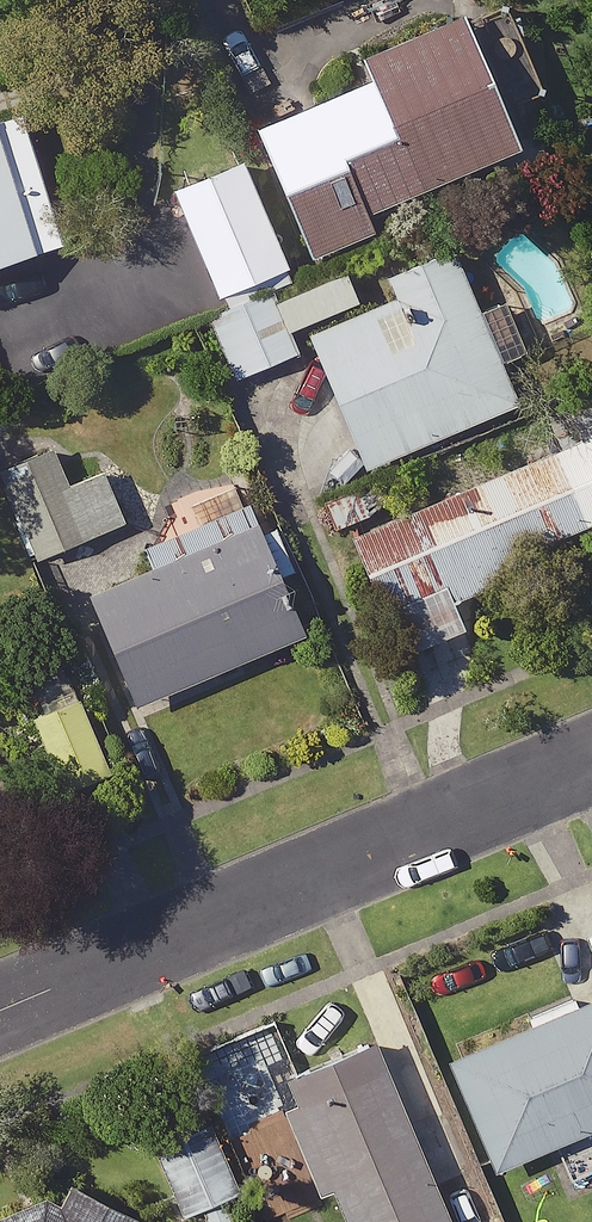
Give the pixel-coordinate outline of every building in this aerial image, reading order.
[(370,253),(364,238),(536,168),(479,29),(377,70),(388,96),(318,125),(272,143),(325,271),(370,253)] [(76,258),(27,117),(0,127),(0,285),(76,258)] [(275,288),(296,279),(250,169),(181,198),(228,308),(275,288)] [(527,415),(461,257),(397,284),(408,310),(320,346),(375,478),(527,415)] [(228,308),(211,315),(243,390),(307,362),(275,288),(228,308)] [(309,581),(290,532),(274,539),(261,510),(156,554),(164,573),(149,579),(110,480),(78,493),(52,426),(0,446),(0,457),(18,503),(62,615),(100,601),(112,629),(149,717),(318,646),(294,587),(309,581)] [(363,544),(410,664),(478,638),(464,603),(591,552),(591,453),(363,544)] [(118,785),(75,674),(27,692),(70,804),(118,785)] [(461,1067),(504,1176),(591,1141),(591,1016),(461,1067)] [(388,1057),(293,1094),(335,1204),(345,1200),(354,1221),(451,1221),(438,1188),(468,1176),(448,1125),(419,1136),(388,1057)] [(226,1127),(187,1146),(213,1200),(252,1181),(226,1127)] [(116,1202),(57,1221),(123,1221),(116,1202)]
